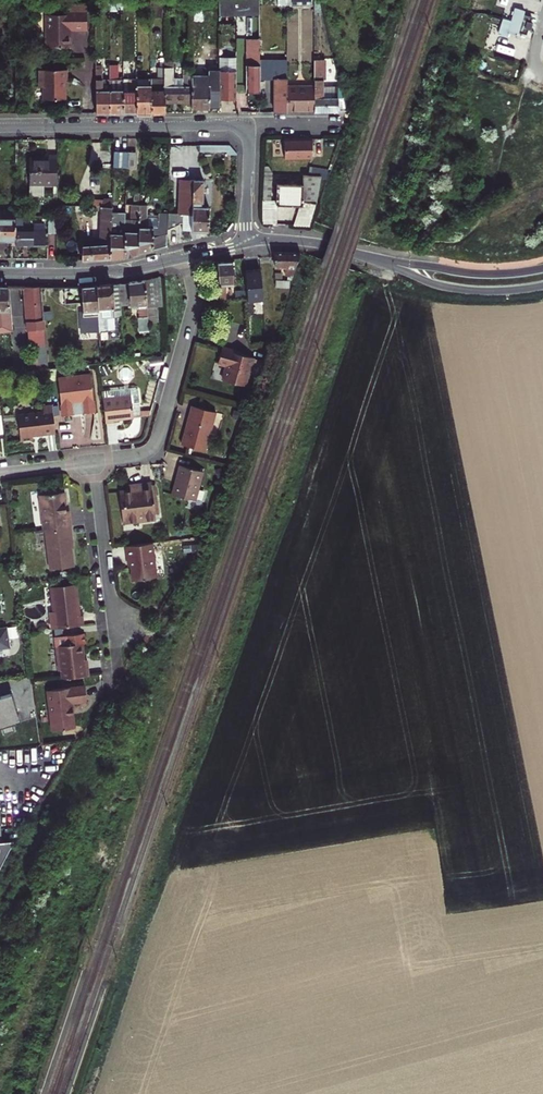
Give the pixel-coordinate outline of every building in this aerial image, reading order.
[(95,3),(96,11),(109,11),(109,3),(95,3)] [(162,3),(154,3),(154,17),(162,17),(162,3)] [(525,11),(514,8),(507,34),(518,37),(525,11)] [(87,30),(87,11),(70,11),(70,14),(47,15),(47,47),(71,47),(71,30),(87,30)] [(259,65),(259,40),(247,40),(247,58),(246,60),(247,92),(260,91),(259,78),(259,65)] [(124,113),(137,113),(137,85),(137,78),(137,56),(132,55),(132,61),(123,61),(123,68),(131,68),(131,74),(132,76),(132,79),(123,79),(124,113)] [(236,58),(219,58),(219,86),(219,100),(236,100),(236,58)] [(314,112),(338,112),(338,98),(335,98),(335,87),(323,87),(323,60),(314,60),(314,87),(314,109),(314,112)] [(164,68),(164,99),(185,99),(185,103),(192,103),(192,78),(192,67),(173,67),(173,62),(164,62),(164,68)] [(287,100),(287,87),(286,64),(259,65),(259,78),(270,78),(274,78),(274,83),(274,100),(287,100)] [(110,79),(110,113),(124,113),(123,79),(118,79),(118,65),(110,65),(110,79)] [(164,99),(164,68),(158,68),(158,78),(151,78),(151,85),(151,113),(165,113),(165,103),(164,99)] [(102,69),(96,69),(96,113),(110,113),(110,79),(102,79),(102,69)] [(67,79),(67,70),(39,70),(38,86),(42,87),(42,99),(65,98),(65,80),(67,79)] [(208,78),(192,78),(192,103),(192,107),(219,107),(219,100),(219,86),(208,86),(208,78)] [(137,85),(137,113),(151,113),(151,85),(137,85)] [(287,100),(287,109),(314,109),(314,87),(287,87),(287,100)] [(313,159),(313,138),(283,139),(284,159),(313,159)] [(229,145),(227,145),(227,152),(227,155),(236,155),(236,154),(229,145)] [(113,167),(127,167),(127,152),(114,152),(113,167)] [(136,152),(127,152),(127,167),(135,167),(136,152)] [(57,184),(57,156),(49,155),(49,159),(30,158),(29,195),(44,196),(44,184),(57,184)] [(326,178),(328,170),(311,168),(311,176),(303,175),(302,185),(287,184),(287,179),(279,178),(278,184),(277,184),(276,202),(276,205),(299,206),(302,206),(303,202),(316,204),(321,177),(326,178)] [(272,173),(264,173),(263,201),(270,201),(272,173)] [(168,214),(168,230),(179,225),(179,224),(182,224),(182,231),(208,231),(209,207),(200,207),(200,202),(203,202),(203,180),(179,180),(178,213),(168,213),(168,214)] [(138,253),(140,206),(140,191),(135,191),(134,205),(132,205),(132,220),(131,231),(125,231),(124,256),(138,253)] [(82,260),(110,257),(112,212),(112,200),(104,200),(103,207),(102,207),(102,211),(101,241),(91,241),(90,245),(82,246),(82,260)] [(264,225),(276,225),(276,205),(276,202),(270,201),(263,201),(262,218),(264,225)] [(309,228),(318,205),(316,204),(303,202),(302,206),(299,206),(291,226),(309,228)] [(147,206),(140,206),(138,253),(167,246),(168,230),(168,214),(147,214),(147,206)] [(126,213),(112,212),(110,257),(124,256),(125,231),(125,220),(126,213)] [(15,218),(0,218),(0,240),(15,240),(15,218)] [(22,229),(22,218),(15,218),(15,240),(15,245),(45,245),(45,232),(33,231),(33,230),(22,229)] [(56,219),(48,219),(48,233),(56,233),(56,219)] [(402,240),(401,246),(411,248),(413,242),(402,240)] [(274,252),(274,268),(286,268),(285,276),(288,277),(293,277),(301,253),(274,252)] [(261,275),(260,259),(245,260),(246,276),(261,275)] [(234,284),(233,261),(217,262),(220,300),(226,299),(225,284),(234,284)] [(275,273),(275,280),(276,280),(283,280),(283,272),(275,273)] [(155,306),(162,306),(160,276),(145,280),(147,307),(155,306)] [(121,305),(138,304),(140,331),(149,330),(148,322),(147,307),(145,280),(119,284),(121,305)] [(289,289),(290,281),(283,280),(276,280),(275,288),(289,289)] [(108,330),(114,329),(113,316),(122,316),(121,305),(119,284),(97,285),(98,310),(100,332),(108,331),(108,330)] [(81,287),(83,311),(98,310),(97,285),(81,287)] [(11,330),(7,286),(0,286),(0,325),(3,325),(4,331),(11,330)] [(46,347),(41,286),(24,286),(30,348),(46,347)] [(148,322),(156,322),(155,306),(147,307),(148,322)] [(100,332),(101,340),(109,339),(108,331),(100,332)] [(223,380),(246,386),(253,358),(222,348),(218,363),(227,365),(223,380)] [(99,368),(102,374),(109,370),(106,364),(99,368)] [(58,377),(62,415),(73,414),(72,404),(82,402),(83,413),(95,411),(90,374),(58,377)] [(103,398),(105,423),(114,422),(113,419),(134,417),(131,395),(103,398)] [(55,433),(52,404),(43,405),(43,411),(17,414),(21,441),(33,440),(32,436),(55,433)] [(186,428),(181,444),(205,451),(216,412),(192,406),(187,423),(189,425),(188,428),(186,428)] [(234,410),(232,419),(237,420),(240,412),(234,410)] [(178,477),(173,495),(196,501),(204,471),(180,465),(176,477),(178,477)] [(129,490),(119,491),(123,523),(156,519),(155,514),(152,485),(151,482),(136,484),(136,492),(131,492),(130,490),(129,490)] [(66,511),(65,492),(39,495),(43,529),(45,529),(71,526),(70,518),(69,511),(66,511)] [(50,569),(74,567),(72,551),(70,536),(72,535),(71,526),(45,529),(50,569)] [(127,559),(130,559),(132,580),(156,577),(152,543),(126,546),(126,553),(127,559)] [(50,612),(52,629),(83,625),(82,616),(80,616),(78,600),(76,584),(51,587),(54,611),(50,612)] [(5,629),(0,629),(0,649),(9,647),(5,629)] [(61,670),(62,679),(89,675),(87,660),(85,660),(84,652),(83,643),(56,646),(59,671),(61,670)] [(86,694),(85,686),(47,690),(52,731),(75,728),(72,703),(87,702),(86,694)] [(11,694),(0,698),(0,729),(2,729),(4,735),(14,732),(12,726),(20,723),(11,694)] [(14,840),(0,841),(0,840),(0,867),(14,840)]
